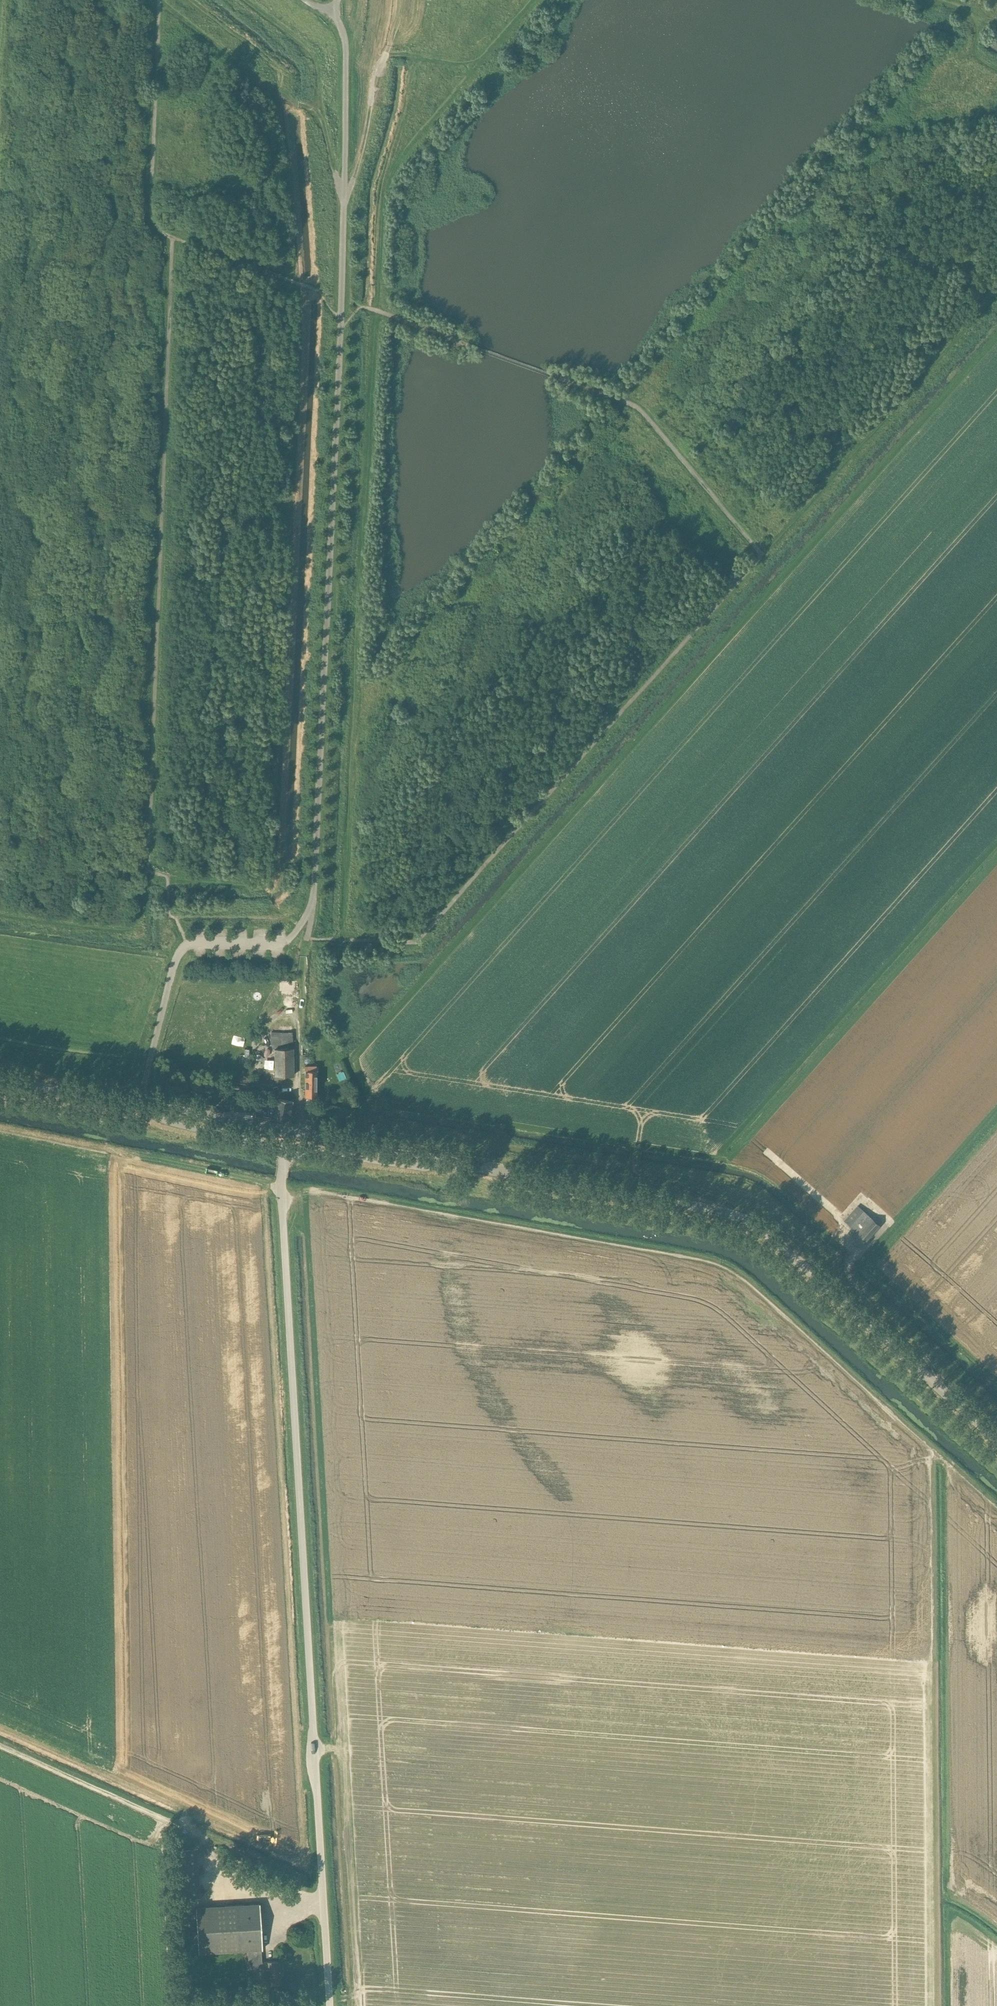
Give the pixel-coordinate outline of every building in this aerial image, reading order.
[(293,1075),(293,1048),(293,1041),(292,1032),(271,1032),(271,1043),(274,1050),(275,1075),(293,1075)] [(316,1096),(316,1092),(316,1066),(305,1066),(305,1096),(316,1096)] [(269,1105),(268,1114),(274,1115),(274,1117),(288,1120),(289,1113),(291,1113),(292,1108),(293,1100),(275,1097),(275,1101),(276,1102),(276,1106),(269,1105)] [(253,1100),(253,1108),(267,1107),(267,1099),(253,1100)] [(868,1239),(881,1225),(858,1205),(846,1220),(868,1239)] [(262,1949),(260,1903),(196,1907),(196,1910),(192,1910),(193,1917),(196,1917),(197,1931),(192,1932),(193,1949),(198,1948),(198,1952),(248,1949),(249,1968),(266,1967),(267,1983),(283,1982),(282,1960),(266,1961),(266,1962),(262,1962),(261,1949),(262,1949)]
